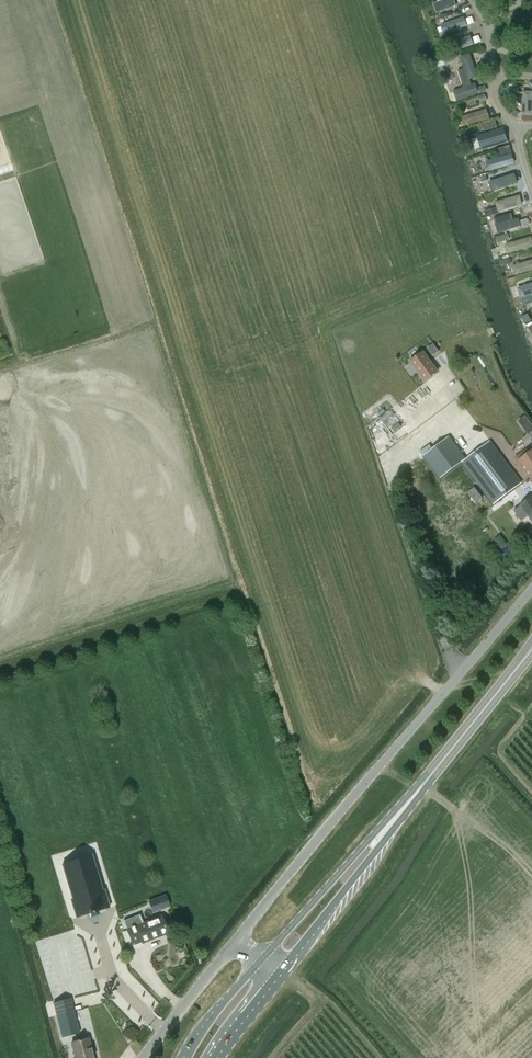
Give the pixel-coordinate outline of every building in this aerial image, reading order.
[(433,3),(436,11),(455,4),(453,0),(440,0),(433,3)] [(441,25),(444,34),(467,26),(464,17),(441,25)] [(447,44),(450,52),(473,44),(470,36),(447,44)] [(454,91),(457,102),(479,94),(476,83),(471,85),(469,80),(478,77),(470,53),(460,57),(464,70),(459,71),(464,88),(454,91)] [(477,71),(481,83),(487,81),(482,69),(477,71)] [(524,92),(524,116),(531,116),(531,92),(524,92)] [(461,117),(464,127),(490,119),(486,109),(461,117)] [(477,135),(481,150),(508,142),(504,127),(477,135)] [(487,162),(490,171),(515,164),(512,154),(487,162)] [(488,182),(491,192),(514,184),(511,175),(488,182)] [(496,202),(498,211),(522,204),(519,196),(496,202)] [(499,225),(501,234),(523,228),(521,219),(499,225)] [(508,253),(531,246),(531,241),(531,237),(505,244),(508,253)] [(515,276),(531,271),(531,260),(512,266),(515,276)] [(520,298),(531,294),(531,283),(517,288),(520,298)] [(436,371),(423,354),(413,361),(426,379),(436,371)] [(449,438),(424,457),(440,478),(465,460),(449,438)] [(491,442),(459,466),(463,471),(467,468),(499,509),(526,489),(491,442)] [(531,478),(531,452),(517,463),(525,474),(528,473),(531,478)] [(475,487),(468,492),(476,503),(483,498),(475,487)] [(523,519),(526,517),(531,525),(531,504),(528,498),(514,508),(523,519)] [(92,855),(63,864),(74,899),(73,900),(77,917),(90,914),(91,917),(98,914),(97,911),(110,908),(104,891),(103,891),(92,855)] [(166,894),(148,901),(153,913),(170,907),(166,894)] [(162,916),(144,923),(140,914),(123,921),(126,930),(129,928),(133,938),(140,935),(143,942),(168,933),(162,916)] [(157,1000),(127,968),(105,988),(138,1023),(143,1019),(147,1023),(154,1016),(148,1009),(157,1000)] [(56,1015),(52,1017),(54,1024),(58,1023),(62,1038),(80,1033),(71,998),(53,1003),(56,1015)] [(72,1043),(76,1057),(94,1057),(89,1038),(72,1043)]
